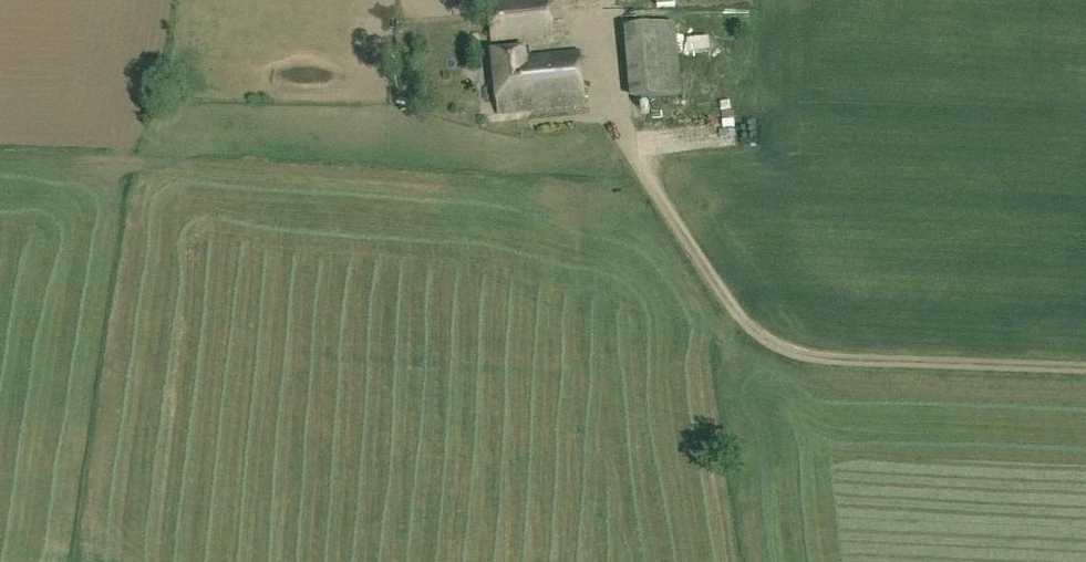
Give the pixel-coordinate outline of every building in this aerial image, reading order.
[(486,3),(490,43),(553,37),(550,0),(516,0),(486,3)] [(621,34),(629,104),(681,98),(673,28),(621,34)] [(578,50),(525,57),(524,48),(491,52),(498,114),(585,104),(578,50)]
